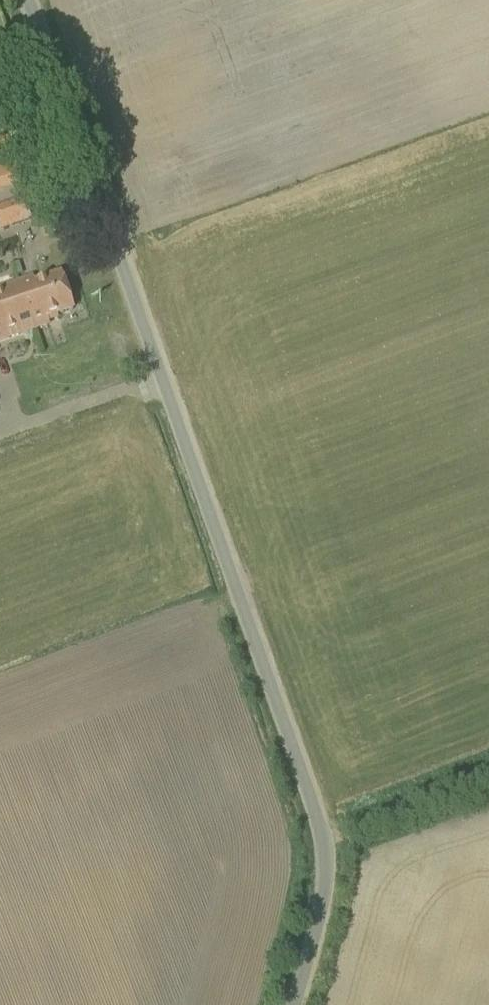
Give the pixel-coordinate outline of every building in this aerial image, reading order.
[(25,184),(19,161),(0,166),(0,191),(25,184)] [(23,199),(0,207),(0,229),(0,230),(30,219),(23,199)] [(117,220),(121,241),(130,240),(127,218),(117,220)] [(33,278),(18,284),(27,311),(31,309),(37,328),(49,324),(47,318),(74,309),(62,274),(35,284),(33,278)] [(37,328),(31,309),(27,311),(18,284),(0,290),(0,341),(37,328)]
